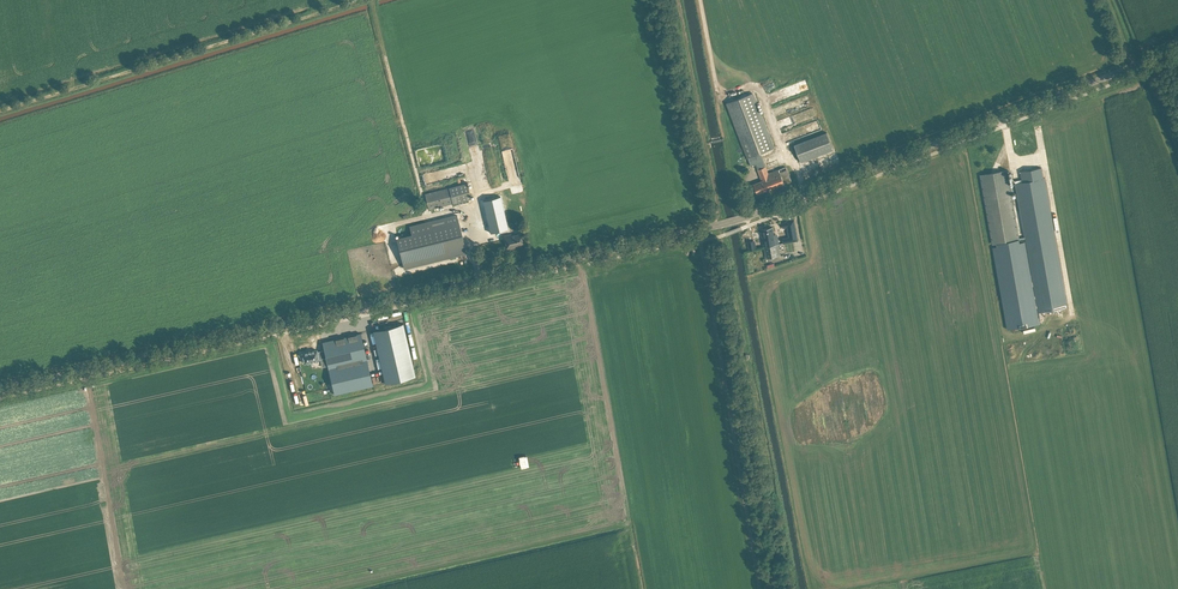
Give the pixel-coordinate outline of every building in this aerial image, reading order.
[(790,85),(777,90),(779,96),(792,90),(790,85)] [(751,165),(756,164),(758,169),(766,166),(761,152),(774,147),(753,92),(727,102),(751,165)] [(814,109),(778,120),(781,131),(818,119),(814,109)] [(818,122),(810,125),(812,131),(820,129),(818,122)] [(833,149),(827,132),(794,145),(801,161),(833,149)] [(784,184),(779,169),(768,173),(766,166),(758,169),(762,180),(754,184),(758,194),(784,184)] [(792,181),(786,166),(779,169),(784,184),(792,181)] [(1039,311),(1067,306),(1043,177),(1042,174),(1041,168),(1021,171),(1022,179),(1015,181),(1016,186),(1025,237),(1026,240),(1039,311)] [(980,175),(992,243),(996,242),(1019,238),(1007,170),(980,175)] [(468,183),(425,194),(429,209),(471,198),(468,183)] [(491,232),(503,229),(500,218),(506,216),(501,196),(483,200),(491,232)] [(457,215),(410,227),(412,235),(397,239),(404,268),(466,252),(457,215)] [(788,221),(783,222),(784,226),(788,226),(790,236),(783,237),(784,242),(798,240),(795,218),(787,220),(788,221)] [(762,229),(764,236),(762,237),(764,246),(775,244),(772,227),(762,229)] [(512,246),(515,245),(523,243),(521,233),(509,236),(509,238),(505,239),(507,249),(512,248),(512,246)] [(997,246),(992,246),(1007,328),(1041,322),(1039,312),(1039,311),(1026,240),(1025,237),(1019,238),(996,242),(997,246)] [(764,246),(766,257),(777,255),(775,244),(764,246)] [(403,323),(373,330),(376,344),(382,369),(385,382),(385,383),(415,376),(403,323)] [(361,333),(322,342),(324,351),(326,356),(326,357),(326,360),(330,376),(331,379),(334,394),(373,385),(361,333)] [(302,353),(301,354),(302,358),(303,358),(304,362),(319,359),(318,358),(326,356),(324,351),(317,352),(316,349),(302,352),(302,353)]
